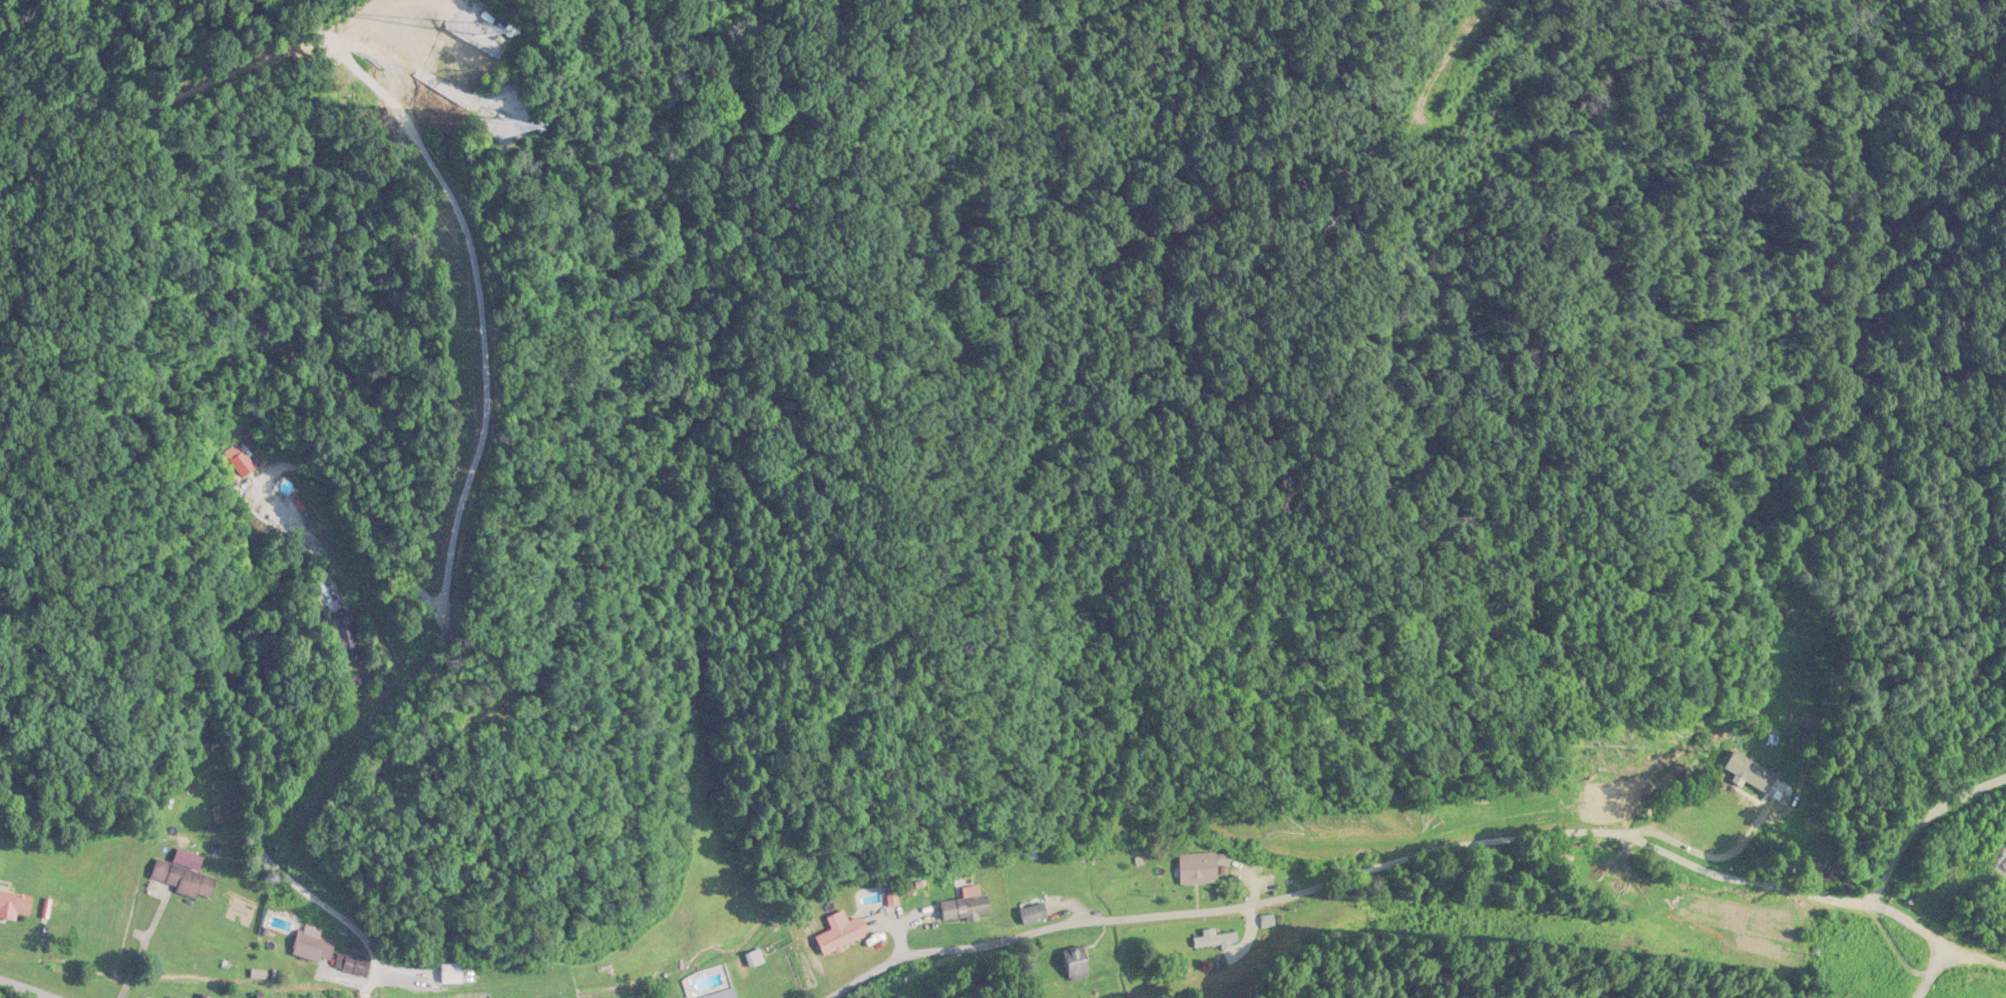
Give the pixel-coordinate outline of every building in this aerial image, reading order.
[(1218,884),(1218,864),(1228,863),(1228,854),(1179,855),(1180,885),(1218,884)] [(152,880),(178,887),(177,894),(211,903),(218,878),(157,861),(152,880)] [(941,904),(944,923),(991,915),(988,896),(980,898),(978,887),(963,890),(964,900),(941,904)] [(0,892),(0,921),(15,924),(17,915),(30,917),(33,898),(0,892)] [(1024,926),(1048,920),(1043,904),(1020,910),(1024,926)] [(825,920),(830,931),(815,937),(825,958),(868,939),(858,918),(849,922),(844,912),(825,920)] [(323,930),(302,924),(293,956),(329,967),(336,943),(320,939),(323,930)] [(1085,973),(1083,963),(1066,966),(1068,977),(1085,973)] [(462,985),(462,964),(440,964),(440,985),(462,985)] [(728,965),(681,977),(686,997),(736,997),(728,965)]
